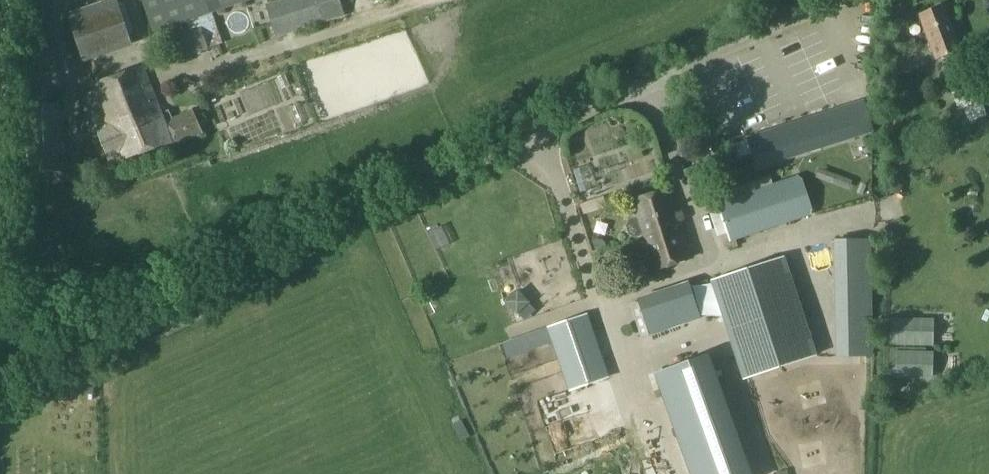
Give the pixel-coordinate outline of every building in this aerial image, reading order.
[(154,33),(249,0),(144,0),(154,33)] [(266,5),(276,37),(344,14),(340,0),(282,0),(266,5)] [(47,66),(49,4),(29,3),(26,65),(47,66)] [(943,4),(918,14),(936,59),(960,49),(943,4)] [(120,8),(71,24),(82,57),(131,40),(120,8)] [(177,60),(209,49),(202,27),(169,39),(177,60)] [(194,110),(165,122),(143,68),(93,85),(111,129),(100,133),(110,157),(121,152),(123,160),(172,142),(174,147),(204,133),(194,110)] [(948,77),(954,90),(974,82),(975,82),(968,68),(948,77)] [(969,122),(988,114),(982,99),(975,82),(974,82),(954,90),(951,91),(959,109),(963,107),(969,122)] [(758,167),(873,131),(863,100),(748,137),(758,167)] [(60,102),(23,106),(30,173),(67,169),(60,102)] [(790,221),(778,183),(718,203),(730,240),(790,221)] [(693,256),(670,189),(630,203),(652,270),(693,256)] [(868,257),(868,239),(836,240),(836,257),(868,257)] [(784,256),(711,280),(744,379),(817,354),(784,256)] [(638,298),(650,336),(702,318),(689,281),(638,298)] [(542,344),(553,341),(570,390),(608,376),(586,315),(549,327),(549,329),(538,333),(542,344)] [(57,339),(54,332),(48,334),(52,341),(57,339)] [(726,386),(740,383),(729,337),(714,341),(726,386)] [(870,356),(870,338),(838,339),(838,356),(870,356)] [(696,340),(641,360),(662,418),(708,401),(701,381),(710,378),(696,340)] [(729,464),(723,473),(747,473),(729,464)]
